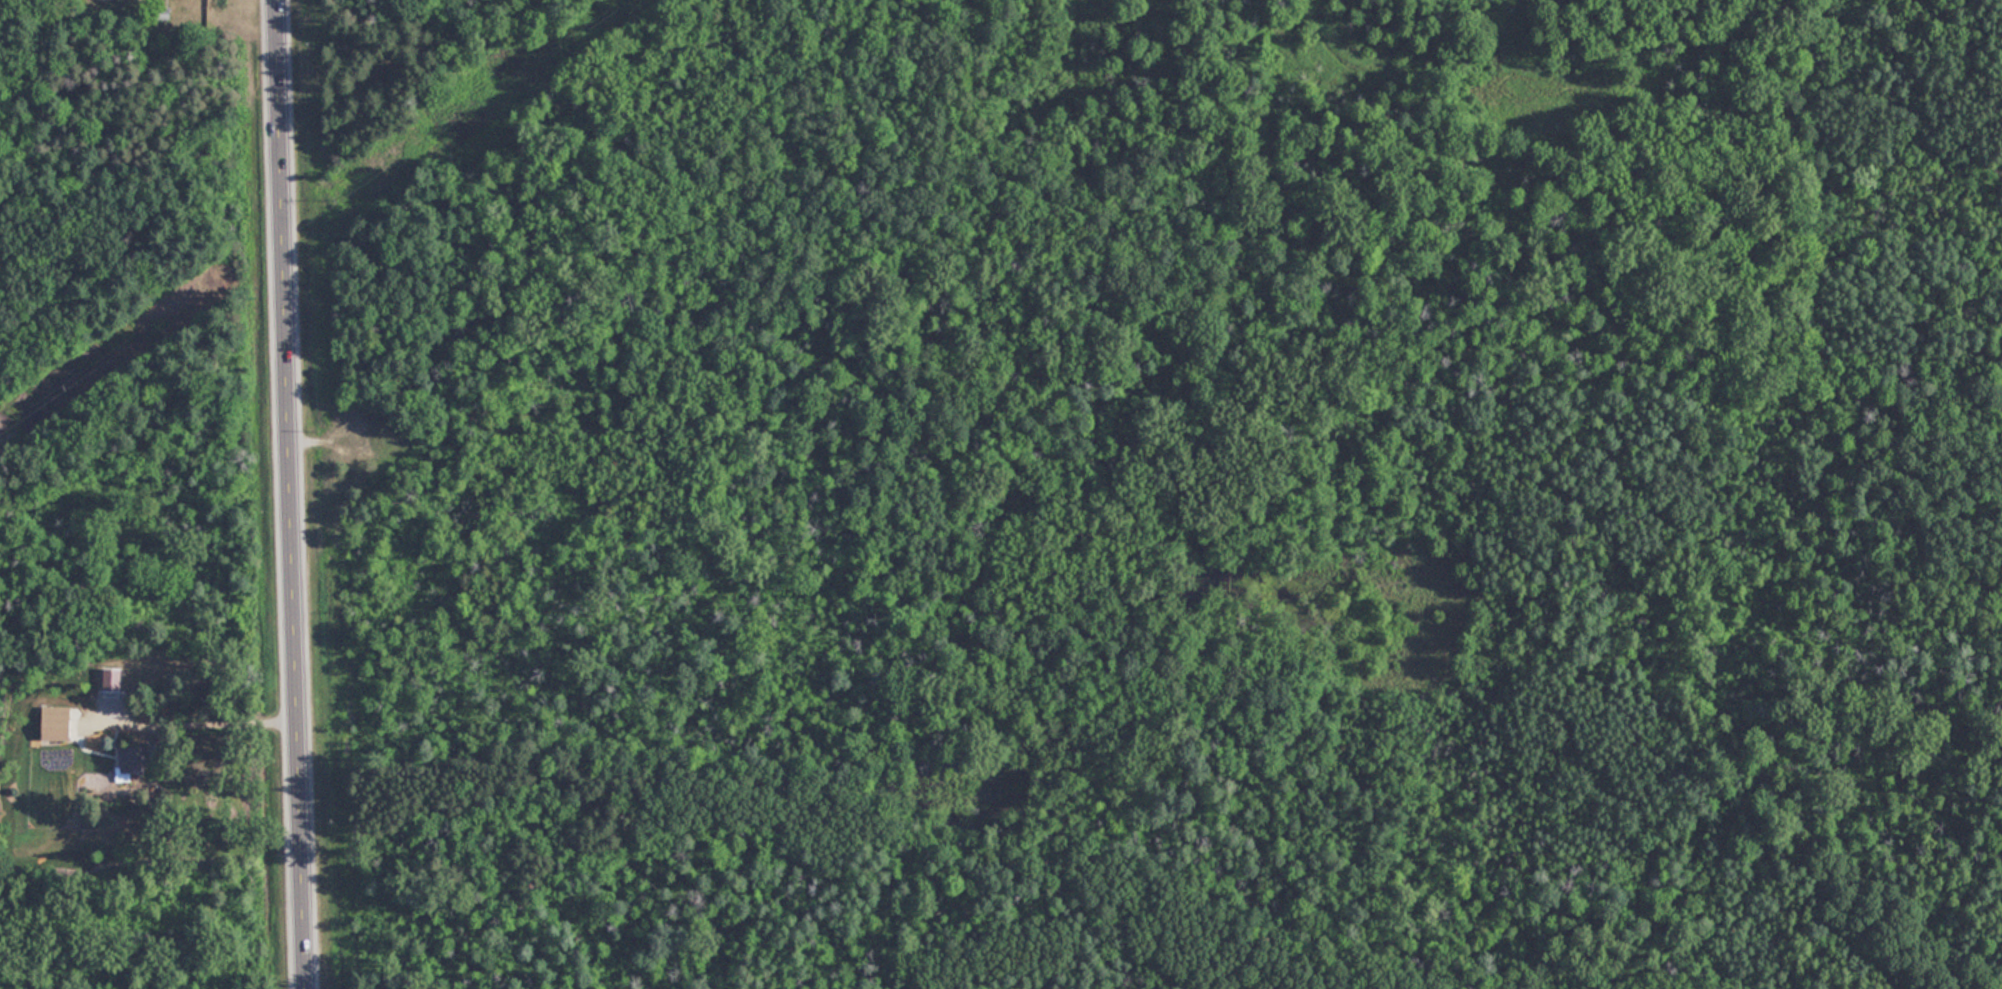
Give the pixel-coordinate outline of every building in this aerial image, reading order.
[(73,740),(73,706),(43,706),(43,740),(73,740)] [(119,745),(119,772),(146,772),(146,745),(119,745)]
